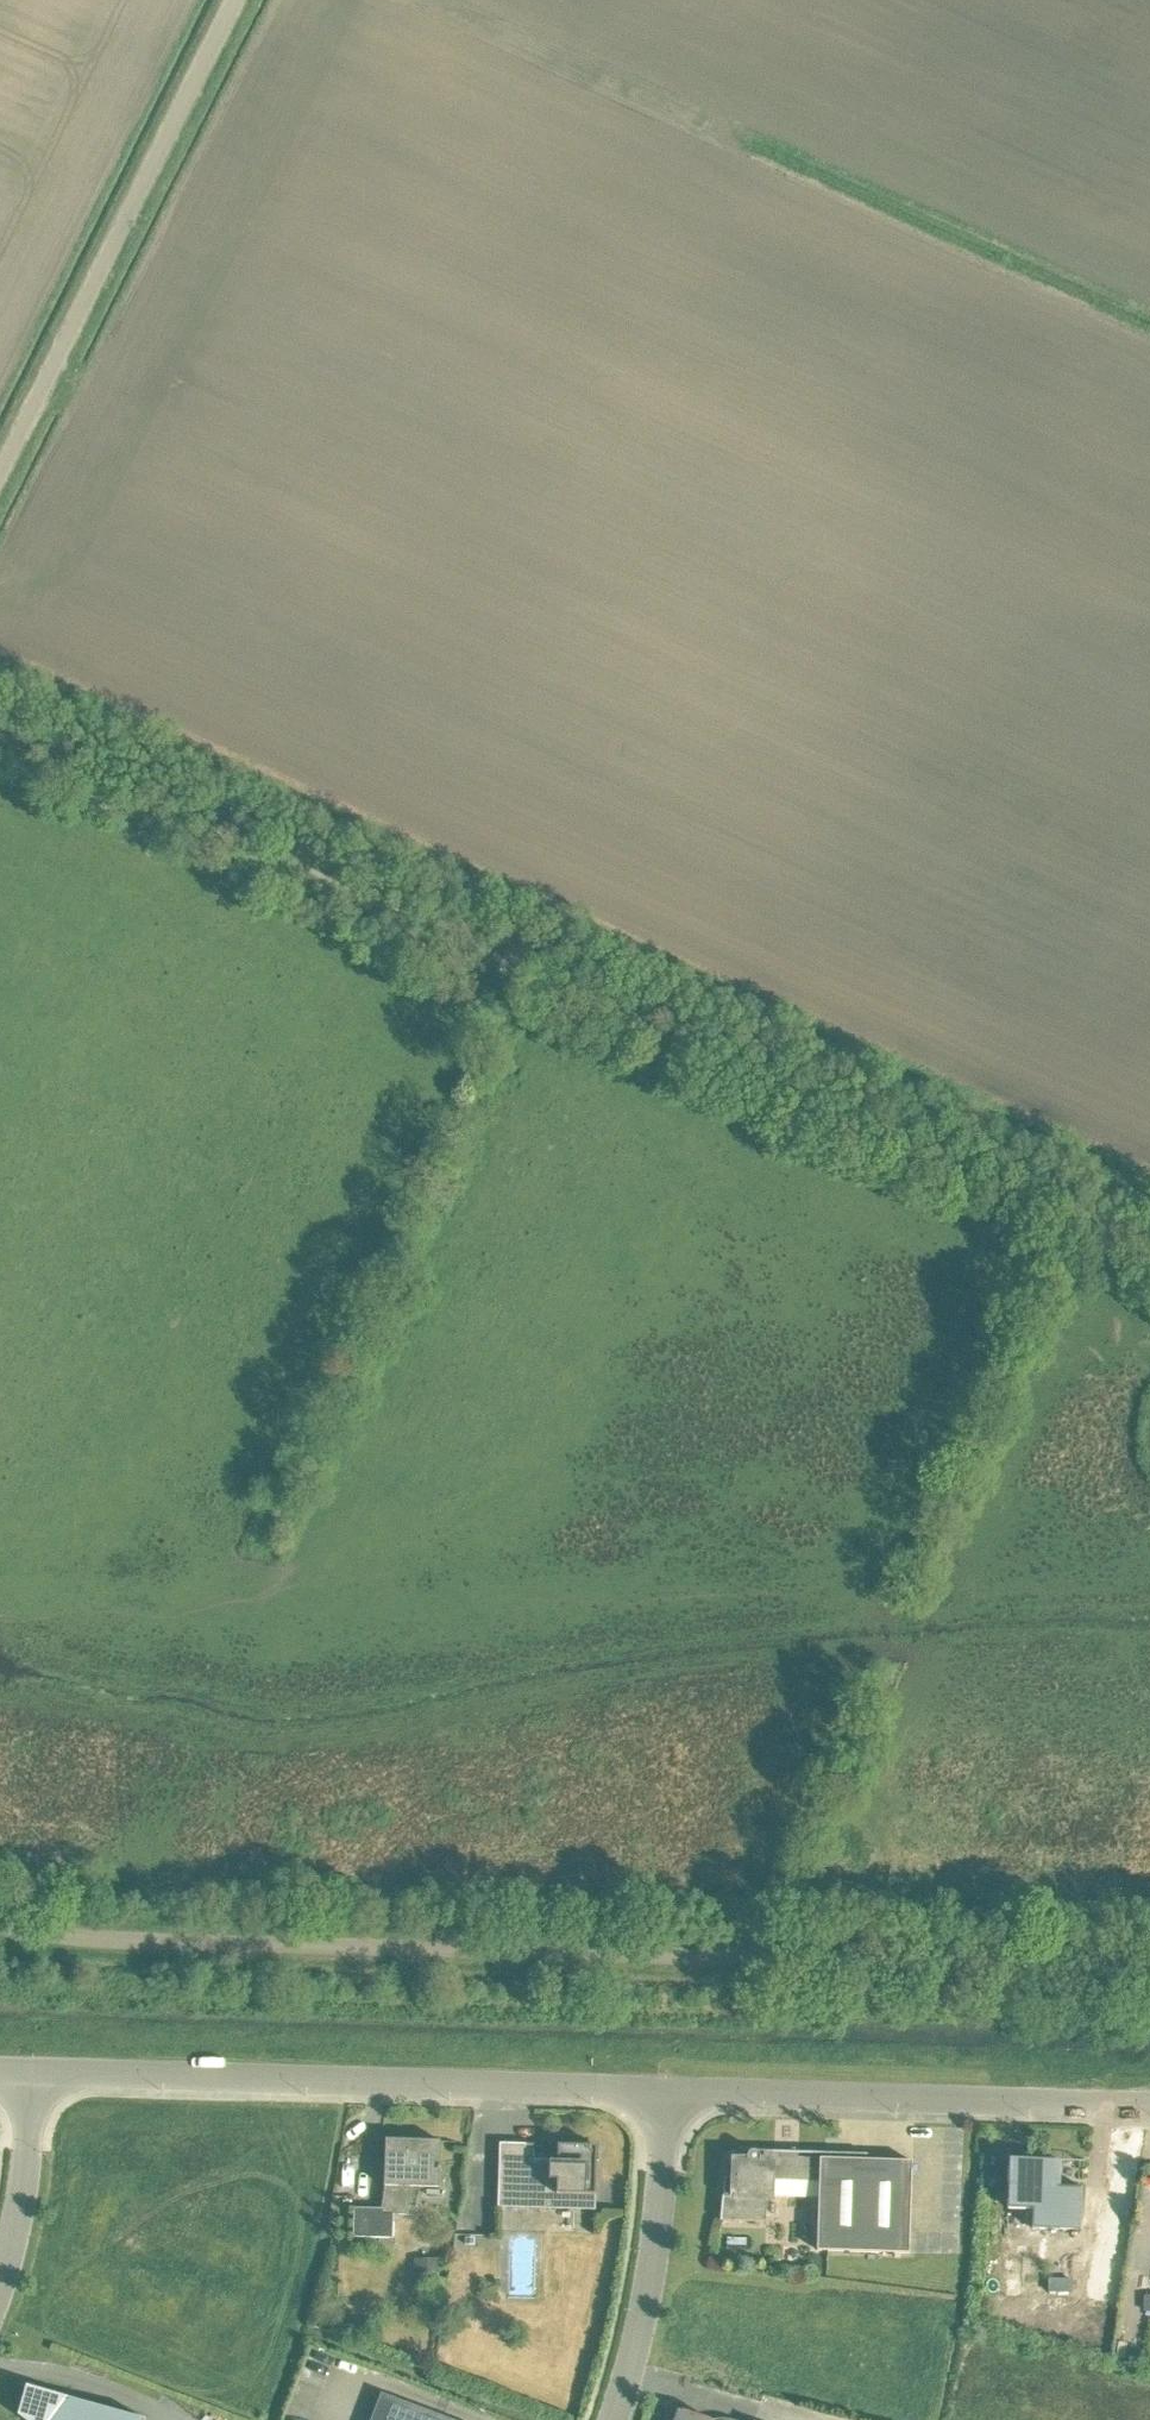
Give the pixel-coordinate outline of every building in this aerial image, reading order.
[(353,2238),(393,2239),(393,2215),(406,2216),(413,2188),(439,2189),(440,2172),(441,2172),(442,2167),(440,2167),(441,2142),(386,2140),(384,2187),(385,2187),(381,2210),(354,2209),(353,2238)] [(534,2145),(499,2144),(498,2208),(595,2211),(597,2147),(557,2146),(557,2161),(533,2160),(534,2145)] [(747,2157),(747,2161),(734,2161),(734,2180),(726,2179),(724,2179),(720,2222),(722,2222),(722,2221),(766,2223),(766,2200),(771,2200),(772,2181),(819,2182),(817,2251),(909,2254),(956,2257),(958,2156),(912,2155),(912,2162),(867,2161),(867,2155),(753,2152),(752,2152),(751,2152),(749,2153),(748,2155),(748,2156),(747,2157)] [(1032,2229),(1080,2231),(1081,2187),(1058,2187),(1059,2161),(1008,2159),(1007,2210),(1032,2211),(1032,2229)] [(441,2277),(441,2255),(417,2255),(416,2277),(441,2277)] [(18,2416),(24,2419),(145,2419),(26,2386),(18,2416)] [(371,2419),(451,2419),(381,2394),(371,2419)] [(679,2419),(708,2419),(682,2411),(679,2419)]
